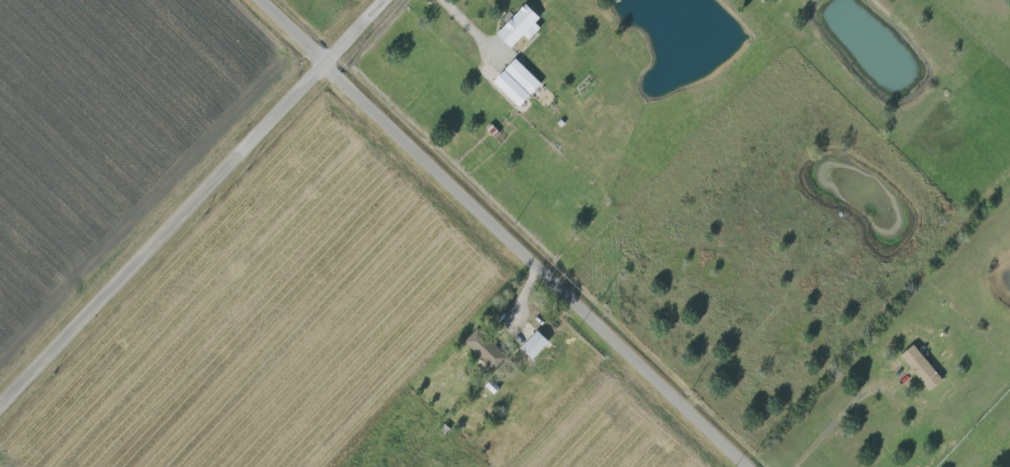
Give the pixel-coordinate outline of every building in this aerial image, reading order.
[(543,17),(528,3),(498,34),(512,48),(526,34),(531,40),(543,27),(537,22),(543,17)] [(544,83),(517,58),(506,70),(511,74),(500,86),(518,103),(529,91),(533,95),(544,83)] [(465,342),(495,370),(508,356),(478,328),(465,342)] [(522,348),(535,359),(551,341),(539,330),(522,348)] [(945,380),(916,344),(903,355),(932,390),(945,380)]
